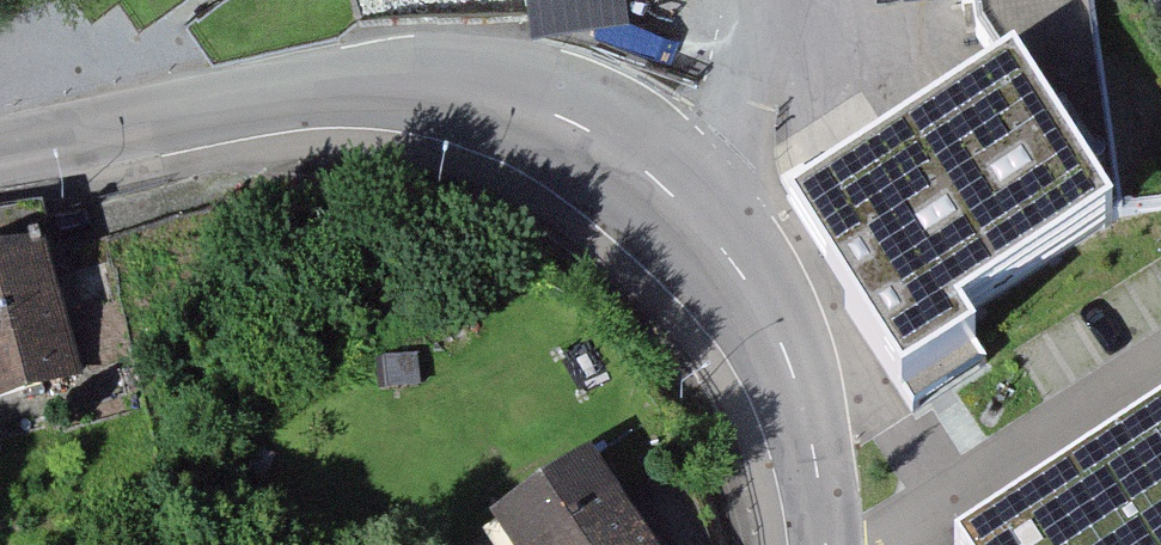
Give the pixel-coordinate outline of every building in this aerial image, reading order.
[(538,33),(625,22),(622,0),(534,0),(538,33)] [(971,27),(1108,7),(1107,0),(967,0),(971,27)] [(791,226),(909,412),(994,358),(975,327),(1122,234),(1024,79),(791,226)] [(0,259),(0,400),(94,383),(70,247),(0,259)] [(960,544),(1160,544),(1160,414),(960,544)] [(587,448),(486,525),(501,544),(660,544),(587,448)]
